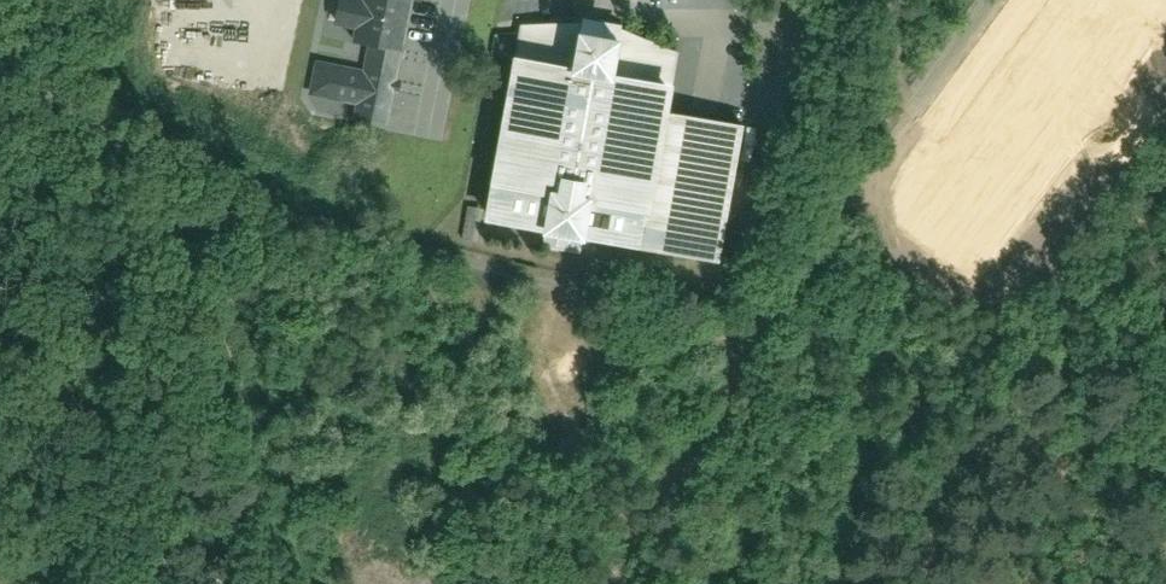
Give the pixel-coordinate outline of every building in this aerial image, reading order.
[(416,0),(336,0),(331,27),(354,31),(351,46),(367,49),(363,70),(317,62),(310,97),(357,105),(354,122),(392,129),(416,0)] [(581,71),(517,62),(494,217),(715,251),(734,126),(663,115),(671,60),(668,60),(613,25),(581,13),(581,71)] [(439,85),(435,102),(424,99),(415,133),(442,140),(455,89),(439,85)]
